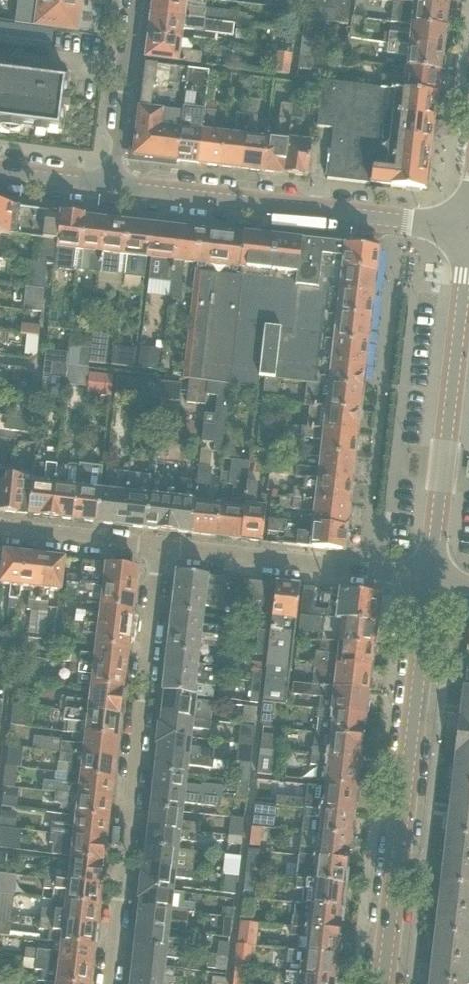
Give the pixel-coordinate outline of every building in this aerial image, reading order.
[(14,24),(35,26),(35,25),(76,31),(80,0),(17,0),(14,24)] [(151,15),(204,21),(205,11),(184,8),(185,0),(153,0),(151,15)] [(284,8),(296,9),(297,0),(285,0),(284,8)] [(305,19),(325,21),(349,24),(352,0),(307,0),(305,19)] [(393,1),(390,23),(411,25),(444,29),(447,7),(393,1)] [(206,11),(204,21),(220,23),(232,25),(233,25),(250,27),(251,18),(247,17),(247,14),(206,9),(206,11)] [(151,15),(148,36),(180,40),(181,30),(194,31),(196,32),(203,32),(218,34),(232,36),(233,25),(220,23),(204,21),(151,15)] [(353,17),(351,37),(360,38),(362,18),(353,17)] [(305,19),(302,40),(322,42),(325,21),(305,19)] [(52,42),(53,30),(0,23),(0,36),(52,42)] [(389,33),(388,44),(442,50),(443,41),(445,39),(446,33),(444,31),(444,29),(411,25),(410,36),(389,33)] [(194,31),(193,39),(217,42),(218,34),(203,32),(196,32),(194,31)] [(180,40),(148,36),(145,58),(199,65),(200,53),(191,52),(192,42),(180,40)] [(407,57),(406,67),(439,71),(439,70),(442,68),(443,62),(440,59),(442,50),(388,44),(386,54),(407,57)] [(277,54),(275,72),(289,74),(291,55),(277,54)] [(300,54),(298,69),(310,71),(312,56),(300,54)] [(156,159),(178,161),(188,70),(166,67),(144,64),(133,156),(156,159)] [(382,78),(381,88),(436,94),(438,84),(440,82),(440,77),(439,74),(439,71),(406,67),(404,80),(382,78)] [(178,161),(198,164),(206,102),(209,72),(188,70),(178,161)] [(0,130),(1,126),(19,128),(18,132),(20,132),(20,128),(35,130),(34,134),(36,134),(36,130),(44,131),(43,135),(45,136),(45,132),(61,134),(63,112),(67,113),(69,100),(65,99),(68,78),(53,76),(52,84),(0,78),(0,130)] [(239,76),(238,82),(243,88),(250,89),(251,77),(239,76)] [(317,127),(333,129),(333,128),(431,140),(436,94),(381,88),(322,82),(317,127)] [(250,99),(248,116),(257,117),(259,100),(250,99)] [(198,164),(220,166),(223,135),(212,134),(216,103),(206,102),(198,164)] [(263,171),(286,174),(294,105),(281,104),(279,120),(279,119),(276,142),(266,140),(263,171)] [(294,105),(286,174),(307,176),(309,157),(311,142),(300,140),(304,107),(294,105)] [(220,166),(242,169),(248,116),(236,115),(233,136),(223,135),(220,166)] [(242,169),(263,171),(266,140),(255,139),(257,117),(248,116),(242,169)] [(333,128),(333,129),(327,179),(422,190),(426,187),(431,140),(333,128)] [(41,239),(56,241),(60,212),(0,205),(0,233),(41,238),(41,239)] [(65,269),(76,271),(83,216),(83,215),(60,212),(56,241),(54,265),(54,268),(65,269)] [(76,271),(99,273),(106,219),(83,216),(76,271)] [(99,273),(121,276),(128,221),(106,219),(99,273)] [(121,276),(144,279),(146,259),(150,224),(128,221),(121,276)] [(150,224),(146,259),(147,259),(149,259),(151,260),(148,279),(160,281),(171,282),(177,228),(150,224)] [(185,264),(195,265),(199,230),(177,228),(171,282),(183,284),(185,264)] [(188,380),(204,382),(222,233),(199,230),(195,265),(182,379),(188,380)] [(204,382),(229,385),(245,233),(243,232),(242,236),(222,233),(204,382)] [(257,388),(258,377),(260,363),(260,364),(262,354),(264,333),(285,335),(288,308),(291,285),(296,239),(276,236),(245,233),(229,385),(257,388)] [(38,263),(54,265),(56,241),(41,239),(38,263)] [(378,249),(296,239),(291,285),(373,295),(378,249)] [(171,282),(169,298),(181,300),(183,284),(171,282)] [(288,308),(371,317),(373,295),(291,285),(288,308)] [(26,288),(23,310),(41,312),(43,290),(26,288)] [(285,335),(367,345),(371,317),(288,308),(285,335)] [(22,325),(21,334),(38,336),(39,327),(22,325)] [(90,350),(89,362),(106,364),(109,332),(93,331),(92,337),(92,338),(90,350)] [(264,333),(262,354),(365,366),(367,345),(285,335),(264,333)] [(88,369),(88,365),(90,350),(68,347),(67,355),(66,366),(88,369)] [(113,349),(111,364),(133,367),(135,356),(135,351),(135,349),(113,347),(113,349)] [(139,349),(137,368),(158,370),(161,350),(160,350),(140,348),(139,349)] [(45,352),(44,364),(66,366),(67,355),(45,352)] [(265,377),(277,379),(306,382),(362,388),(365,366),(262,354),(260,364),(260,363),(258,377),(265,377)] [(44,364),(43,376),(49,377),(64,379),(66,366),(44,364)] [(64,379),(64,381),(86,384),(88,369),(66,366),(64,379)] [(14,375),(12,391),(18,392),(31,394),(34,373),(21,367),(15,367),(14,374),(14,375)] [(89,373),(87,394),(110,396),(112,376),(108,375),(107,375),(89,373)] [(116,380),(115,394),(138,397),(139,384),(139,382),(140,379),(117,376),(116,380)] [(49,377),(47,397),(62,399),(64,381),(64,379),(49,377)] [(265,377),(263,391),(276,392),(277,379),(265,377)] [(139,384),(138,397),(160,400),(162,386),(162,385),(162,382),(140,379),(139,382),(139,384)] [(188,380),(185,402),(205,405),(206,395),(206,382),(204,382),(188,380)] [(162,386),(160,400),(179,402),(180,388),(180,387),(181,384),(162,382),(162,385),(162,386)] [(202,442),(199,466),(203,467),(207,442),(213,443),(213,452),(221,453),(229,385),(206,382),(206,395),(217,396),(213,425),(204,424),(203,424),(201,442),(202,442)] [(359,411),(362,388),(306,382),(303,405),(310,405),(359,411)] [(18,392),(15,416),(30,417),(32,394),(31,394),(18,392)] [(310,405),(307,428),(357,434),(358,422),(360,420),(361,415),(359,413),(359,411),(310,405)] [(30,417),(15,416),(15,417),(6,416),(4,430),(28,433),(30,417)] [(284,425),(283,435),(300,437),(301,427),(284,425)] [(322,439),(320,454),(354,458),(354,453),(357,451),(357,446),(355,443),(357,434),(301,427),(300,437),(322,439)] [(3,463),(9,451),(0,449),(0,463),(3,463)] [(306,477),(317,479),(351,483),(354,458),(320,454),(318,468),(296,466),(295,476),(306,477)] [(217,503),(214,536),(240,539),(246,484),(248,474),(248,471),(249,462),(235,461),(234,470),(230,469),(230,472),(229,485),(233,485),(230,504),(217,503)] [(31,479),(27,514),(50,517),(55,466),(55,465),(55,464),(33,462),(33,463),(33,465),(31,479)] [(270,468),(269,473),(293,476),(294,466),(270,463),(270,468)] [(55,466),(50,517),(73,519),(76,487),(75,487),(77,472),(78,468),(77,465),(76,464),(70,464),(67,466),(55,464),(55,465),(55,466)] [(76,487),(73,519),(96,522),(100,489),(102,470),(102,467),(78,464),(78,468),(77,472),(75,487),(76,487)] [(191,533),(214,536),(217,503),(208,502),(212,468),(199,466),(197,482),(191,533)] [(27,514),(31,479),(21,478),(21,474),(0,471),(0,511),(27,514)] [(229,485),(230,472),(220,471),(218,483),(229,485)] [(248,471),(246,484),(257,485),(259,472),(248,471)] [(96,522),(123,525),(129,474),(119,473),(117,490),(100,489),(96,522)] [(123,525),(145,528),(151,476),(129,474),(123,525)] [(145,528),(168,530),(174,479),(151,476),(145,528)] [(294,489),(293,499),(348,505),(350,494),(352,493),(353,487),(351,485),(351,483),(317,479),(306,477),(304,490),(294,489)] [(168,530),(191,533),(197,482),(174,479),(168,530)] [(246,484),(240,539),(261,541),(267,496),(256,495),(257,485),(246,484)] [(280,498),(279,507),(292,509),(293,499),(280,498)] [(313,511),(312,523),(346,527),(346,524),(348,523),(349,518),(347,515),(348,505),(293,499),(292,509),(313,511)] [(269,522),(268,531),(284,533),(283,544),(339,550),(344,547),(346,529),(346,527),(312,523),(292,521),(269,518),(269,522)] [(20,588),(24,554),(4,552),(0,584),(0,585),(10,586),(9,599),(19,601),(20,588)] [(24,554),(20,588),(29,589),(28,602),(40,603),(45,556),(24,554)] [(45,556),(40,603),(48,604),(49,591),(62,593),(63,579),(65,559),(45,556)] [(80,581),(80,583),(134,589),(137,570),(134,567),(82,561),(81,576),(80,581)] [(176,575),(174,593),(225,599),(226,591),(226,588),(227,578),(209,575),(180,572),(176,575)] [(67,574),(66,581),(80,583),(80,581),(81,576),(67,574)] [(241,579),(239,600),(248,601),(269,604),(270,592),(268,584),(268,582),(251,580),(241,579)] [(101,596),(100,606),(132,609),(134,589),(80,583),(79,594),(101,596)] [(275,583),(262,702),(274,703),(285,704),(295,620),(296,620),(299,586),(275,583)] [(316,588),(304,587),(300,615),(312,617),(316,588)] [(313,609),(312,617),(342,620),(344,620),(346,621),(376,624),(376,620),(378,600),(375,595),(356,593),(330,590),(329,596),(329,597),(324,597),(323,603),(329,604),(328,610),(313,609)] [(174,593),(172,612),(204,616),(205,606),(224,608),(225,599),(174,593)] [(9,599),(8,608),(18,609),(19,601),(9,599)] [(269,604),(248,601),(247,613),(268,615),(269,604)] [(28,602),(27,610),(31,610),(39,611),(40,603),(28,602)] [(40,603),(39,611),(47,612),(48,604),(40,603)] [(77,613),(76,623),(130,629),(132,609),(100,606),(99,615),(77,613)] [(31,610),(28,632),(36,633),(39,611),(31,610)] [(39,611),(36,633),(45,634),(47,612),(39,611)] [(172,612),(169,632),(220,638),(221,628),(203,626),(204,616),(172,612)] [(300,615),(299,631),(318,633),(317,640),(339,643),(373,647),(373,645),(376,624),(346,621),(344,620),(342,620),(312,617),(309,616),(300,615)] [(97,635),(96,646),(128,649),(130,629),(76,623),(75,633),(97,635)] [(258,630),(256,642),(264,643),(266,631),(258,630)] [(169,632),(167,651),(200,655),(201,646),(219,648),(220,638),(169,632)] [(1,658),(13,659),(15,639),(3,637),(1,658)] [(256,642),(255,654),(263,655),(264,643),(256,642)] [(316,652),(315,662),(370,669),(372,658),(374,657),(374,651),(373,649),(373,647),(339,643),(338,654),(316,652)] [(17,644),(16,656),(26,657),(27,645),(17,644)] [(72,653),(71,663),(80,664),(125,669),(128,649),(96,646),(94,655),(72,653)] [(167,651),(165,671),(215,677),(217,668),(198,666),(200,655),(167,651)] [(13,659),(11,675),(22,677),(24,661),(13,659)] [(312,685),(368,692),(368,690),(370,688),(371,682),(369,680),(370,669),(315,662),(312,685)] [(71,663),(70,673),(78,674),(77,684),(91,685),(95,686),(103,687),(123,689),(125,669),(80,664),(71,663)] [(253,670),(252,681),(260,682),(261,671),(253,670)] [(165,671),(163,692),(165,692),(185,695),(195,696),(196,685),(214,687),(215,677),(165,671)] [(252,681),(250,694),(258,695),(260,682),(252,681)] [(318,710),(365,715),(365,713),(368,713),(369,703),(367,703),(368,692),(312,685),(293,683),(292,694),(320,697),(318,710)] [(120,718),(122,693),(123,689),(103,687),(91,685),(90,689),(89,702),(67,699),(66,712),(120,718)] [(162,698),(161,706),(163,707),(162,716),(210,721),(211,712),(212,702),(194,700),(195,696),(185,695),(165,692),(164,696),(164,698),(162,698)] [(262,702),(259,722),(262,726),(263,727),(271,728),(274,703),(262,702)] [(12,709),(11,720),(25,722),(27,707),(27,706),(13,705),(12,709)] [(244,706),(242,725),(255,726),(257,707),(244,706)] [(317,709),(314,732),(362,737),(363,736),(366,733),(367,728),(364,725),(365,715),(318,710),(317,709)] [(86,723),(84,736),(117,740),(120,718),(66,712),(65,721),(86,723)] [(457,736),(468,738),(468,713),(462,712),(461,720),(459,719),(457,736)] [(159,725),(158,734),(190,738),(191,728),(209,730),(210,721),(162,716),(161,725),(159,725)] [(240,726),(239,739),(253,740),(254,727),(240,726)] [(314,732),(311,756),(360,762),(361,752),(364,749),(365,744),(362,741),(362,737),(314,732)] [(159,744),(158,753),(214,760),(215,750),(189,747),(190,738),(158,734),(157,744),(159,744)] [(274,752),(276,736),(262,734),(260,750),(274,752)] [(34,736),(33,748),(60,751),(61,742),(62,739),(34,736)] [(60,751),(60,754),(115,761),(117,740),(84,736),(83,745),(61,742),(60,751)] [(457,761),(468,763),(468,738),(457,736),(455,753),(458,754),(457,761)] [(238,743),(236,762),(240,762),(250,764),(252,745),(238,743)] [(5,767),(16,768),(21,769),(23,748),(8,746),(5,767)] [(260,750),(257,774),(271,776),(274,752),(260,750)] [(155,762),(154,772),(185,775),(186,766),(213,769),(214,760),(158,753),(156,762),(155,762)] [(60,754),(59,762),(68,764),(67,774),(112,780),(115,761),(60,754)] [(325,782),(325,785),(357,788),(358,783),(361,780),(361,775),(359,772),(360,762),(311,756),(310,765),(318,766),(317,781),(325,782)] [(454,786),(468,787),(468,763),(457,761),(454,786)] [(240,762),(238,781),(248,782),(250,764),(240,762)] [(5,767),(3,788),(14,789),(16,768),(5,767)] [(154,781),(153,791),(222,799),(224,786),(203,784),(202,787),(184,785),(185,775),(154,772),(153,781),(154,781)] [(42,792),(56,794),(110,800),(112,780),(67,774),(66,783),(43,781),(42,792)] [(238,781),(236,800),(245,801),(248,782),(238,781)] [(305,809),(305,810),(354,815),(355,805),(358,802),(359,797),(356,794),(357,788),(325,785),(324,787),(308,785),(306,801),(305,809)] [(451,810),(468,812),(468,787),(454,786),(451,810)] [(14,789),(3,788),(1,802),(12,803),(14,789)] [(150,800),(149,809),(181,813),(182,803),(221,808),(222,799),(153,791),(152,800),(150,800)] [(76,806),(75,816),(108,820),(110,800),(56,794),(54,804),(76,806)] [(277,797),(276,805),(305,809),(306,801),(277,797)] [(252,828),(261,829),(274,830),(277,807),(254,804),(252,828)] [(150,819),(149,828),(197,833),(198,824),(180,822),(181,813),(149,809),(148,818),(150,819)] [(305,810),(302,834),(351,839),(351,836),(355,833),(355,828),(353,825),(354,815),(305,810)] [(448,835),(468,837),(468,812),(451,810),(448,835)] [(0,816),(0,827),(11,828),(13,829),(15,812),(1,811),(0,816)] [(51,822),(50,834),(105,840),(108,820),(75,816),(74,824),(51,822)] [(231,817),(228,837),(241,838),(244,819),(231,817)] [(4,840),(10,836),(11,828),(0,827),(0,840),(4,840)] [(146,837),(145,846),(177,850),(178,840),(196,843),(197,833),(149,828),(148,837),(146,837)] [(252,828),(250,845),(259,846),(261,829),(252,828)] [(86,862),(103,864),(103,860),(105,840),(50,834),(49,844),(52,844),(51,854),(70,856),(87,858),(86,862)] [(302,834),(300,857),(348,862),(350,851),(353,849),(353,844),(351,841),(351,839),(302,834)] [(445,859),(468,862),(468,837),(448,835),(445,859)] [(228,837),(227,844),(240,845),(241,838),(228,837)] [(145,846),(144,856),(146,856),(145,865),(193,871),(194,861),(195,852),(177,850),(173,849),(145,846)] [(227,855),(225,875),(237,877),(239,857),(227,855)] [(86,862),(87,858),(70,856),(70,860),(69,870),(46,868),(45,880),(100,886),(103,864),(86,862)] [(299,865),(297,879),(346,885),(346,883),(349,881),(350,875),(347,872),(348,862),(300,857),(299,865)] [(443,884),(468,887),(468,862),(445,859),(443,884)] [(246,860),(245,873),(256,875),(258,861),(246,860)] [(142,874),(140,885),(172,889),(173,878),(192,880),(193,871),(145,865),(144,874),(142,874)] [(7,894),(9,873),(0,872),(0,894),(7,894)] [(245,873),(242,895),(254,896),(256,875),(245,873)] [(225,875),(223,893),(235,894),(237,877),(225,875)] [(303,890),(301,905),(343,910),(346,885),(297,879),(296,889),(303,890)] [(53,890),(51,902),(98,907),(100,886),(45,880),(44,889),(53,890)] [(440,908),(468,911),(468,887),(443,884),(440,908)] [(141,898),(140,907),(188,913),(206,915),(207,905),(171,901),(172,889),(140,885),(139,898),(141,898)] [(11,915),(13,895),(0,894),(0,914),(11,915)] [(42,908),(41,921),(95,928),(98,907),(51,902),(51,909),(42,908)] [(295,904),(292,926),(340,932),(342,922),(345,919),(345,914),(343,911),(343,910),(301,905),(295,904)] [(137,916),(136,926),(167,929),(168,920),(187,922),(188,913),(140,907),(139,916),(137,916)] [(222,908),(221,915),(232,917),(233,909),(222,908)] [(437,933),(468,936),(468,911),(440,908),(437,933)] [(10,924),(11,915),(0,914),(0,923),(10,924)] [(224,917),(222,932),(230,933),(232,918),(224,917)] [(48,942),(59,943),(93,947),(95,928),(41,921),(40,930),(49,931),(48,942)] [(237,944),(256,946),(259,923),(240,921),(237,944)] [(137,935),(136,944),(183,950),(184,941),(166,939),(167,929),(136,926),(135,935),(137,935)] [(292,926),(291,936),(298,936),(297,951),(338,956),(338,953),(341,951),(342,945),(339,942),(340,932),(292,926)] [(434,957),(468,961),(468,951),(468,936),(437,933),(434,957)] [(219,942),(217,954),(227,955),(229,943),(219,942)] [(36,959),(35,962),(91,968),(93,947),(59,943),(58,952),(37,949),(36,959)] [(132,953),(131,963),(163,966),(164,957),(182,959),(183,950),(136,944),(135,954),(132,953)] [(25,948),(24,958),(36,959),(37,949),(25,948)] [(288,950),(286,973),(287,973),(315,977),(335,979),(336,969),(339,966),(340,961),(337,958),(338,956),(297,951),(288,950)] [(208,953),(207,968),(226,970),(227,955),(217,954),(208,953)] [(236,957),(235,968),(245,969),(248,970),(249,958),(236,957)] [(431,982),(453,983),(465,983),(468,961),(434,957),(431,982)] [(34,971),(43,972),(42,983),(47,983),(89,983),(91,968),(35,962),(34,971)] [(130,972),(132,973),(131,981),(154,983),(179,983),(180,978),(173,977),(174,967),(163,966),(131,963),(130,972)] [(233,983),(243,983),(245,969),(235,968),(233,983)] [(286,983),(291,983),(290,983),(334,983),(335,982),(335,980),(335,979),(315,977),(287,973),(286,975),(286,976),(286,983)]
